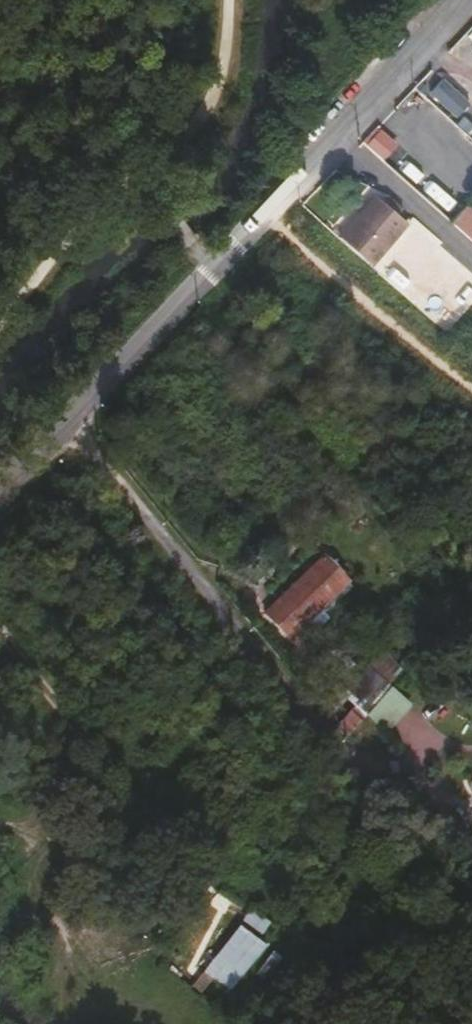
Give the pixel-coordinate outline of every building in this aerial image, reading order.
[(370,207),(329,249),(357,276),(397,233),(370,207)] [(459,412),(471,425),(471,398),(459,412)] [(253,599),(287,636),(300,624),(286,609),(325,573),(306,551),(253,599)] [(341,689),(320,708),(328,715),(347,697),(377,669),(355,646),(326,673),(341,689)] [(471,775),(471,750),(459,762),(471,775)] [(242,922),(264,933),(271,919),(249,908),(242,922)] [(223,985),(250,1005),(286,960),(261,940),(223,985)]
